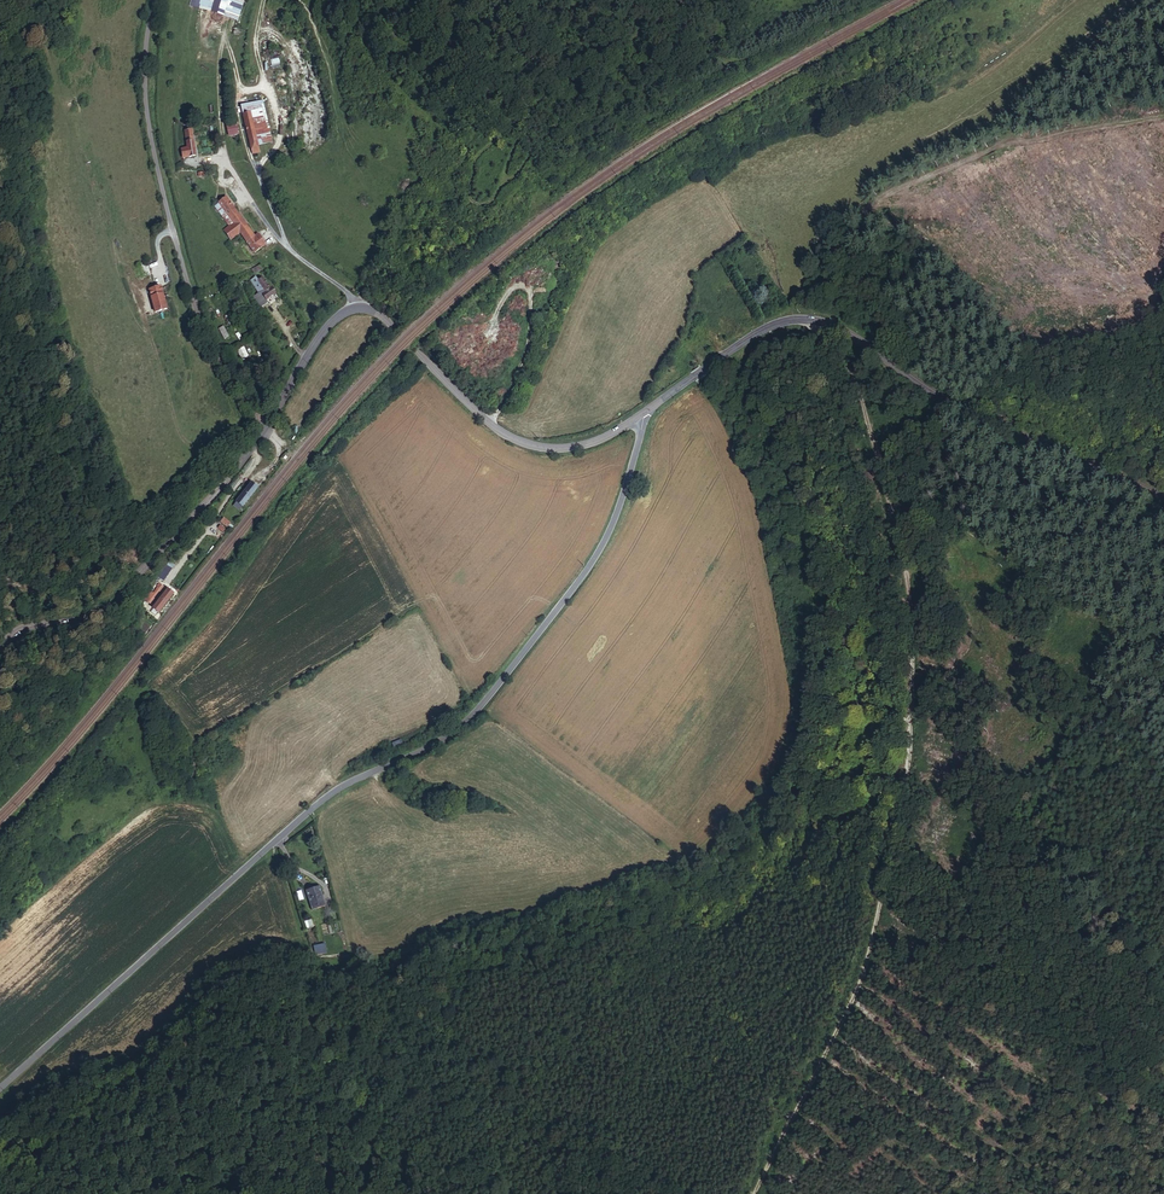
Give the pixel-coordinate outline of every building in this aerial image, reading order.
[(188,5),(235,20),(241,3),(233,0),(190,0),(188,5)] [(250,103),(260,144),(272,141),(262,100),(250,103)] [(259,152),(258,145),(248,103),(241,105),(253,154),(259,152)] [(258,145),(260,144),(250,103),(248,103),(258,145)] [(237,123),(226,123),(227,135),(238,134),(237,123)] [(191,128),(185,129),(185,138),(186,147),(181,149),(182,158),(196,156),(191,128)] [(214,204),(226,223),(231,221),(237,231),(254,252),(262,246),(255,235),(227,196),(214,204)] [(231,221),(226,223),(221,227),(227,237),(237,231),(231,221)] [(258,233),(255,235),(262,246),(265,244),(258,233)] [(141,277),(150,275),(146,261),(138,263),(139,265),(132,267),(134,276),(141,274),(141,277)] [(753,263),(740,270),(747,283),(760,276),(753,263)] [(266,278),(260,281),(267,293),(264,294),(268,299),(278,293),(275,288),(273,289),(272,287),(266,278)] [(267,293),(260,281),(256,284),(262,294),(256,297),(261,307),(269,302),(268,299),(264,294),(267,293)] [(153,311),(165,309),(159,286),(148,289),(153,311)] [(218,327),(222,338),(228,336),(224,325),(218,327)] [(716,344),(711,337),(694,350),(701,361),(716,350),(714,346),(716,344)] [(236,349),(242,359),(248,355),(243,345),(236,349)] [(250,481),(235,502),(243,508),(258,487),(250,481)] [(230,523),(223,517),(220,522),(226,527),(230,523)] [(163,580),(173,568),(167,564),(158,576),(163,580)] [(159,613),(174,592),(166,586),(165,587),(160,583),(153,592),(150,590),(144,599),(152,605),(151,607),(159,613)] [(396,749),(403,745),(401,738),(393,742),(396,749)] [(304,890),(312,910),(326,904),(318,885),(304,890)] [(283,894),(286,905),(298,901),(301,910),(304,910),(298,891),(283,894)] [(298,901),(286,905),(289,914),(301,910),(298,901)] [(305,921),(309,933),(315,932),(311,919),(305,921)] [(314,943),(315,954),(326,953),(325,942),(314,943)]
